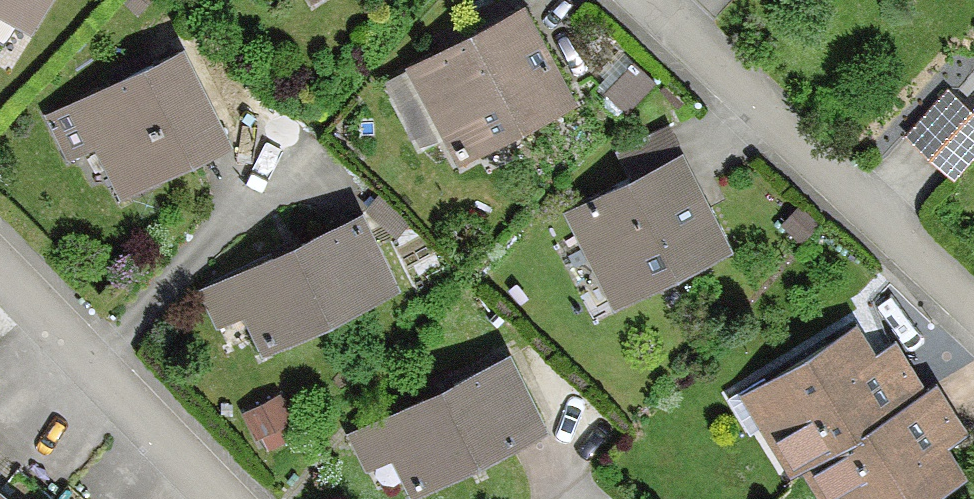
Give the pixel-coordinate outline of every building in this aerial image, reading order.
[(31,34),(54,0),(0,0),(0,13),(31,34)] [(318,10),(334,0),(312,0),(318,10)] [(391,82),(440,179),(583,100),(529,0),(527,0),(391,82)] [(194,44),(45,114),(82,192),(108,180),(116,199),(240,141),(194,44)] [(909,136),(956,178),(973,157),(973,110),(949,88),(909,136)] [(686,148),(571,208),(619,320),(735,257),(686,148)] [(369,209),(196,290),(232,366),(405,286),(369,209)] [(747,398),(810,498),(925,498),(973,460),(973,441),(882,307),(747,398)] [(341,434),(373,498),(418,498),(555,432),(514,349),(341,434)] [(0,487),(0,498),(15,498),(0,487)]
